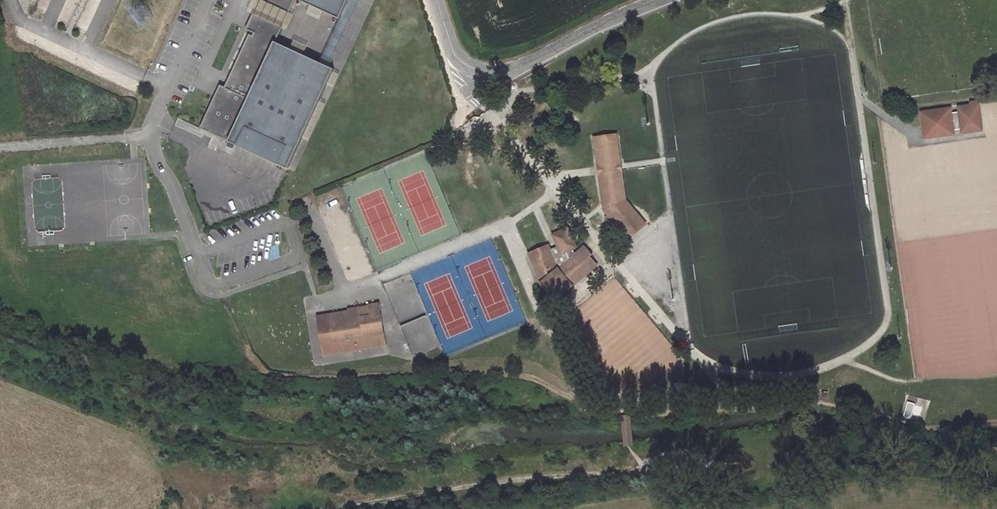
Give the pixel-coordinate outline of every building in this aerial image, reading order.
[(286,11),(291,0),(262,0),(286,11)] [(336,18),(344,0),(297,0),(336,18)] [(332,44),(351,50),(367,2),(361,0),(347,0),(332,44)] [(247,34),(222,88),(245,98),(272,41),(278,26),(251,14),(244,29),(253,33),(251,36),(247,34)] [(245,98),(225,142),(235,148),(286,171),(333,69),(317,62),(272,41),(245,98)] [(202,130),(225,142),(245,98),(222,88),(202,130)] [(972,106),(959,108),(960,112),(963,129),(963,132),(983,130),(979,101),(971,102),(972,106)] [(949,109),(921,113),(925,138),(953,134),(953,131),(950,114),(949,109)] [(960,112),(950,114),(953,131),(963,129),(960,112)] [(594,138),(598,167),(603,166),(605,173),(599,174),(603,204),(609,203),(610,209),(605,209),(605,211),(610,215),(607,218),(615,229),(618,225),(624,233),(634,225),(628,217),(632,213),(625,204),(620,171),(617,171),(617,164),(622,163),(618,134),(594,138)] [(627,201),(622,163),(617,164),(617,171),(620,171),(625,204),(632,213),(628,217),(634,225),(624,233),(629,240),(646,224),(627,201)] [(557,299),(588,272),(581,264),(590,257),(593,255),(587,247),(576,256),(571,249),(574,247),(564,229),(552,236),(562,254),(565,253),(571,260),(550,277),(547,273),(557,268),(547,246),(537,250),(541,258),(535,260),(533,264),(538,275),(540,274),(544,280),(538,283),(547,293),(551,291),(557,299)] [(541,258),(537,250),(526,256),(538,283),(544,280),(540,274),(538,275),(533,264),(535,260),(541,258)] [(597,265),(590,257),(581,264),(588,272),(597,265)] [(370,310),(370,315),(317,322),(321,351),(384,342),(380,310),(370,310)] [(742,387),(732,387),(732,399),(742,399),(742,387)] [(922,405),(911,402),(906,418),(917,422),(922,405)]
